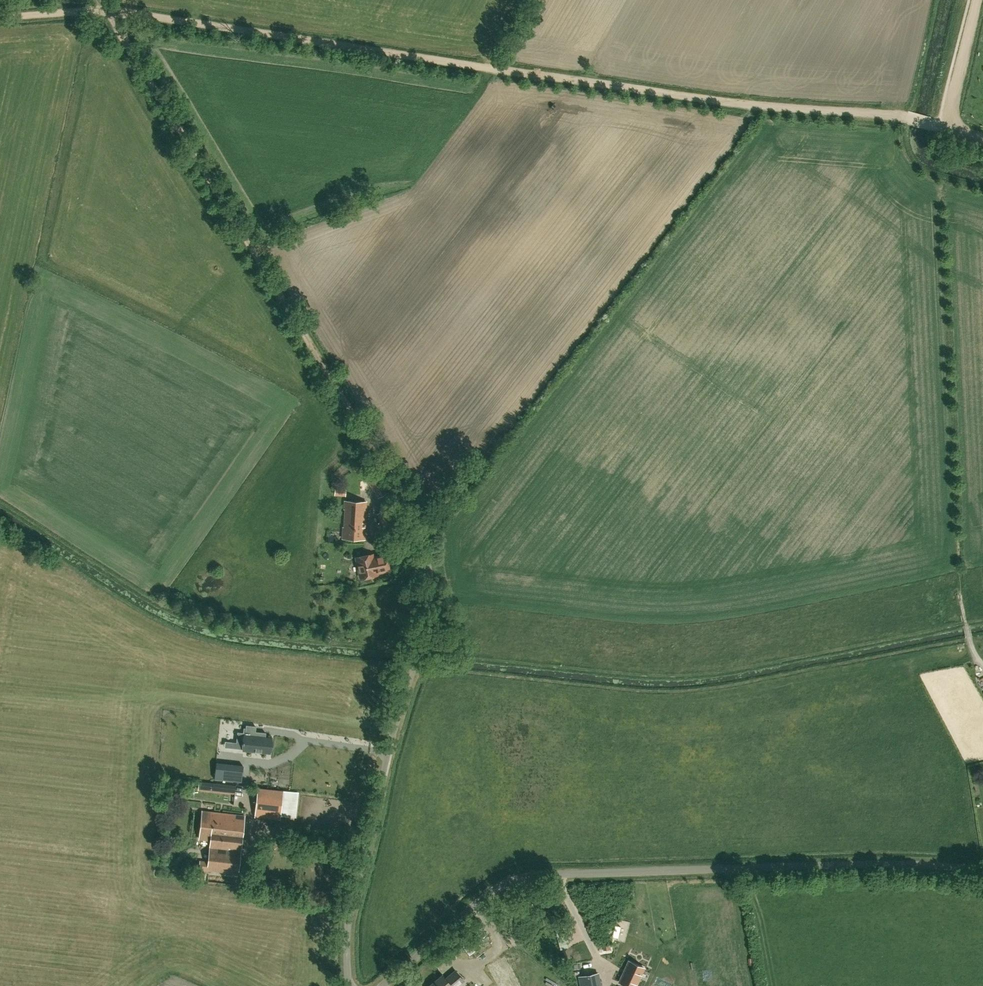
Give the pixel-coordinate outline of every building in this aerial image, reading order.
[(346,509),(345,527),(343,527),(343,538),(365,539),(366,502),(345,501),(345,509),(346,509)] [(361,578),(366,577),(367,578),(371,577),(372,576),(377,575),(376,573),(389,570),(386,554),(373,557),(373,554),(356,557),(361,578)] [(207,730),(215,731),(216,724),(208,723),(207,730)] [(265,734),(245,731),(243,750),(270,753),(272,737),(265,736),(265,734)] [(234,781),(236,766),(216,763),(215,778),(234,781)] [(236,785),(228,785),(227,792),(235,793),(236,785)] [(296,817),(299,792),(257,787),(254,817),(280,820),(281,815),(296,817)] [(215,833),(242,836),(245,816),(203,811),(200,830),(215,831),(215,833)] [(239,873),(242,836),(215,833),(215,831),(200,830),(199,839),(210,840),(208,861),(200,860),(199,869),(239,873)] [(252,883),(251,891),(261,893),(262,885),(252,883)] [(524,924),(525,933),(539,931),(538,922),(524,924)] [(619,982),(628,985),(635,985),(644,967),(629,961),(619,982)] [(528,984),(529,985),(570,985),(569,983),(567,983),(564,969),(553,972),(554,978),(528,984)] [(446,979),(443,975),(429,985),(452,985),(457,985),(464,980),(456,970),(446,979)] [(581,976),(583,985),(600,985),(598,973),(581,976)]
